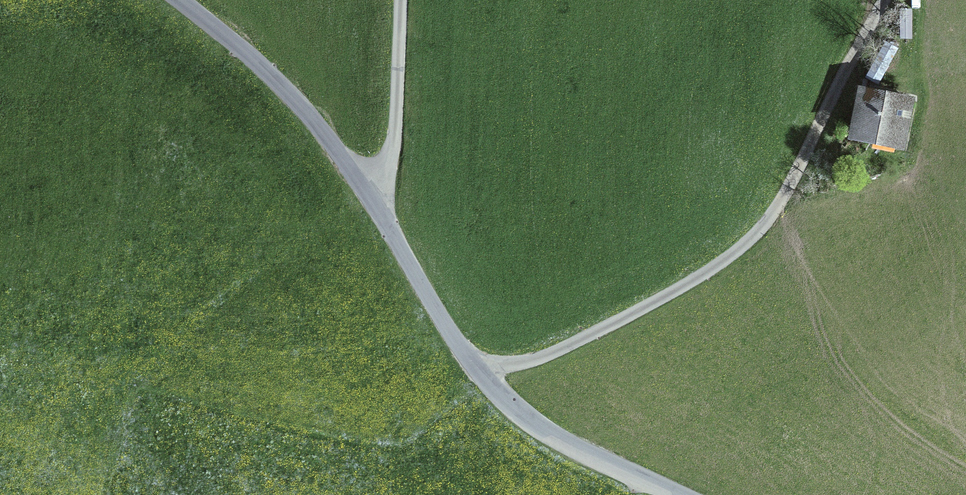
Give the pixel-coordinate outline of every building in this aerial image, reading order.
[(906,103),(866,95),(859,133),(899,141),(906,103)]
